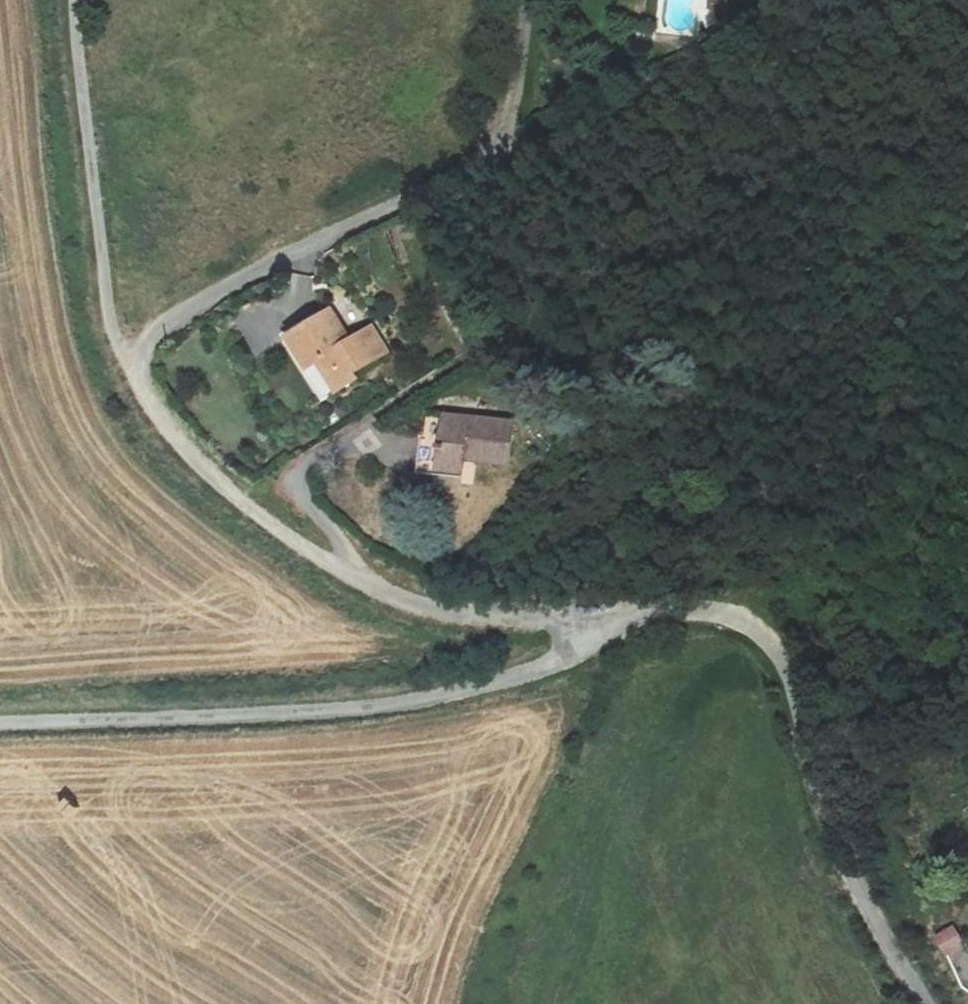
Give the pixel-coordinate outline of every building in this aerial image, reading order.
[(349,340),(331,309),(283,336),(320,400),(358,379),(353,372),(387,352),(372,327),(349,340)] [(418,436),(417,466),(482,471),(483,457),(509,459),(513,421),(449,415),(446,438),(418,436)] [(935,937),(946,956),(966,946),(955,926),(935,937)]
